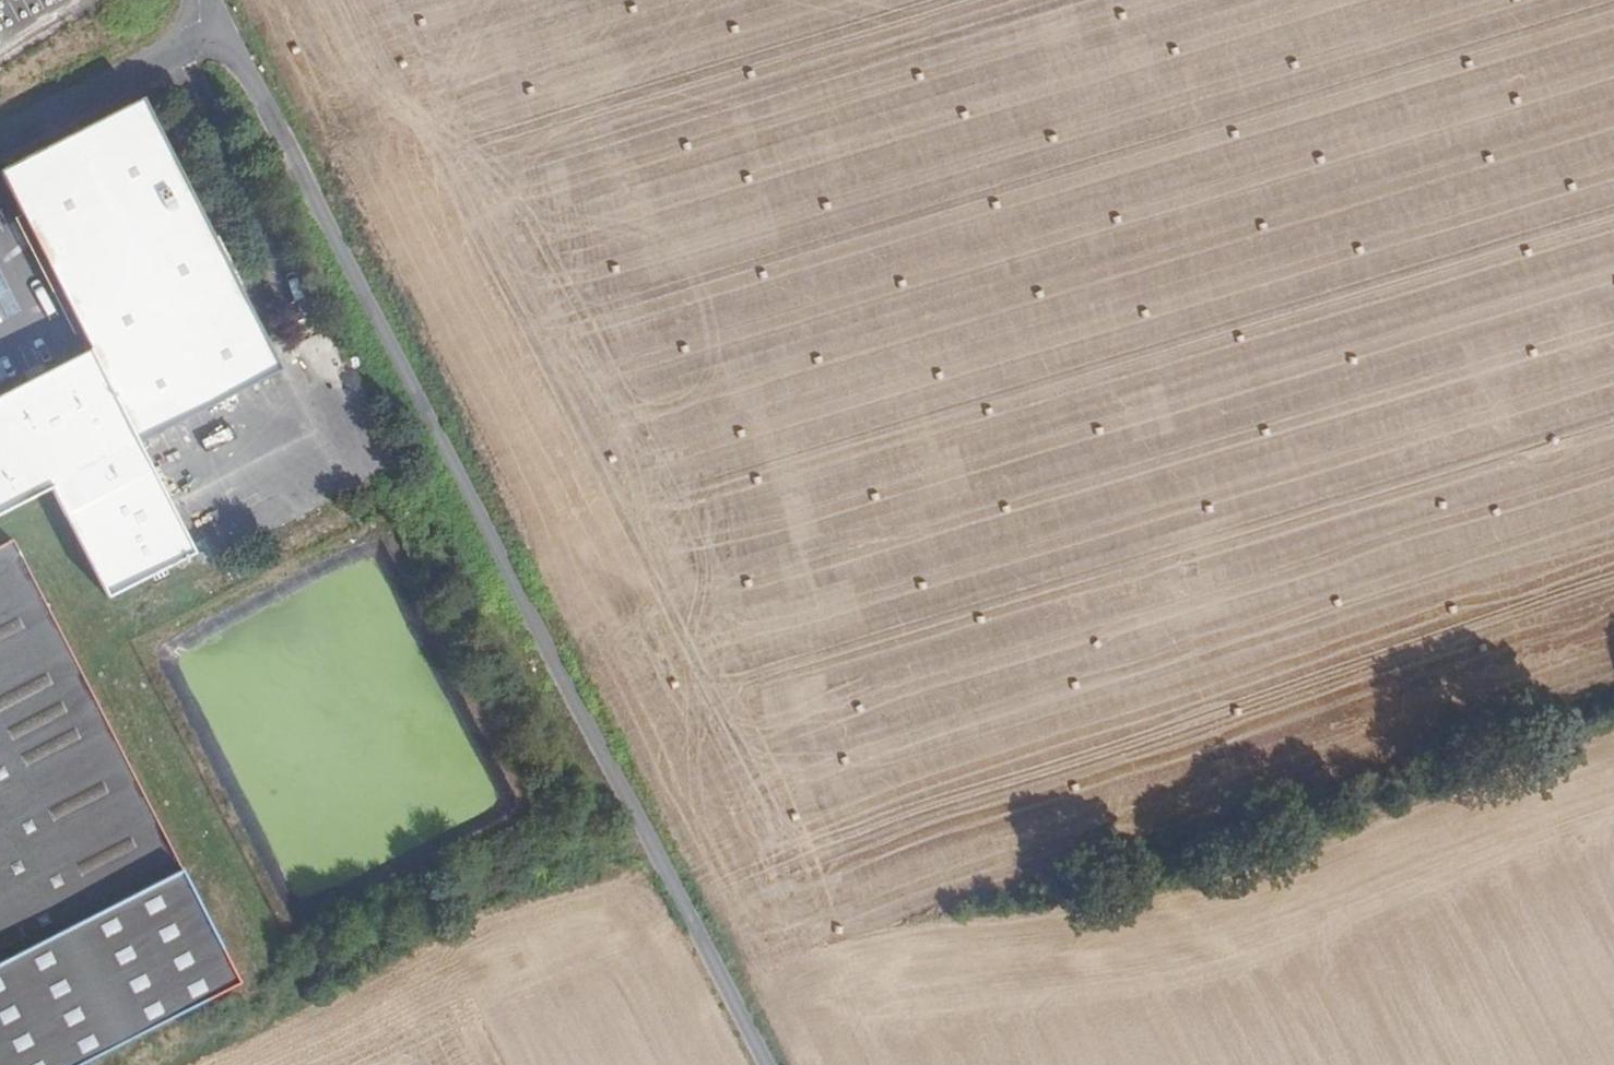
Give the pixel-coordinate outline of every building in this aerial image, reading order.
[(134,443),(275,369),(138,92),(0,166),(0,176),(10,197),(84,347),(134,443)] [(84,347),(0,390),(0,511),(49,487),(104,595),(188,551),(134,443),(84,347)] [(215,956),(2,540),(0,541),(0,1064),(4,1064),(215,956)]
